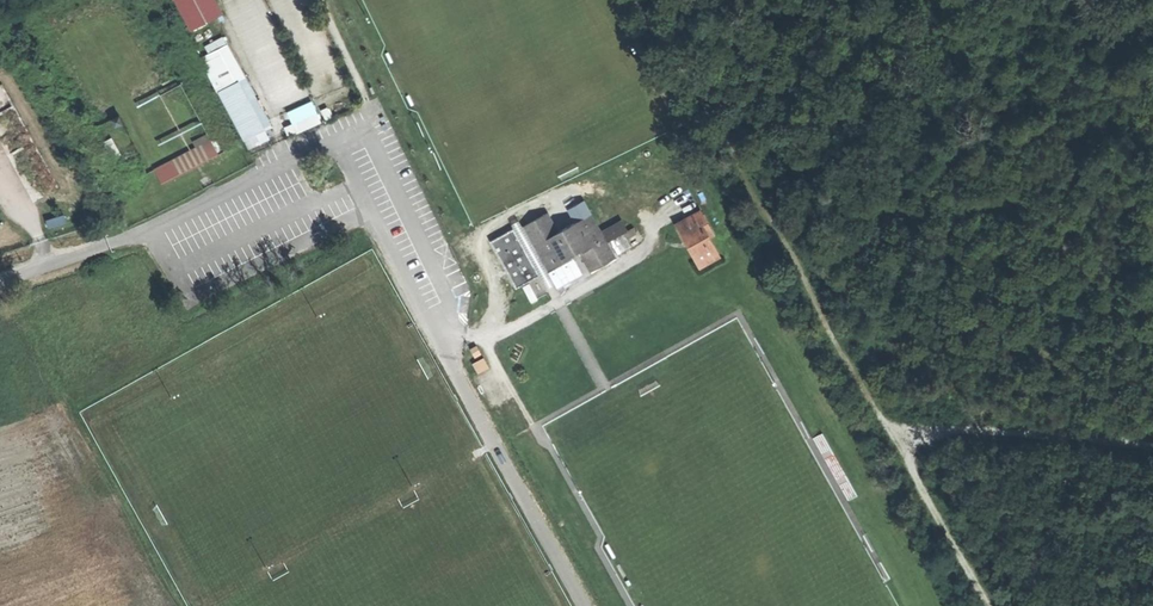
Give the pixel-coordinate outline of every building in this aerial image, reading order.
[(214,0),(172,0),(188,30),(221,13),(214,0)] [(227,45),(219,50),(237,84),(262,132),(271,127),(227,45)] [(201,59),(220,93),(237,84),(219,50),(201,59)] [(220,93),(249,149),(267,140),(262,132),(237,84),(220,93)] [(196,143),(210,139),(208,133),(194,137),(196,143)] [(212,143),(211,141),(172,161),(179,176),(219,156),(212,143)] [(218,141),(212,143),(219,156),(224,153),(218,141)] [(155,170),(163,184),(179,176),(172,161),(155,170)] [(706,256),(710,263),(720,257),(709,238),(705,231),(710,228),(700,211),(675,226),(696,262),(706,256)] [(550,213),(526,226),(527,229),(550,272),(582,255),(591,273),(615,261),(591,214),(559,230),(550,213)] [(516,228),(519,234),(527,229),(526,226),(522,219),(513,224),(516,228)] [(518,289),(541,277),(519,234),(516,228),(493,240),(518,289)] [(714,235),(710,228),(705,231),(709,238),(714,235)] [(541,277),(550,272),(527,229),(519,234),(541,277)] [(611,239),(618,253),(630,246),(622,232),(611,239)] [(700,269),(710,263),(706,256),(696,262),(700,269)] [(557,285),(550,272),(541,277),(548,290),(557,285)] [(486,357),(478,362),(483,371),(491,365),(486,357)]
